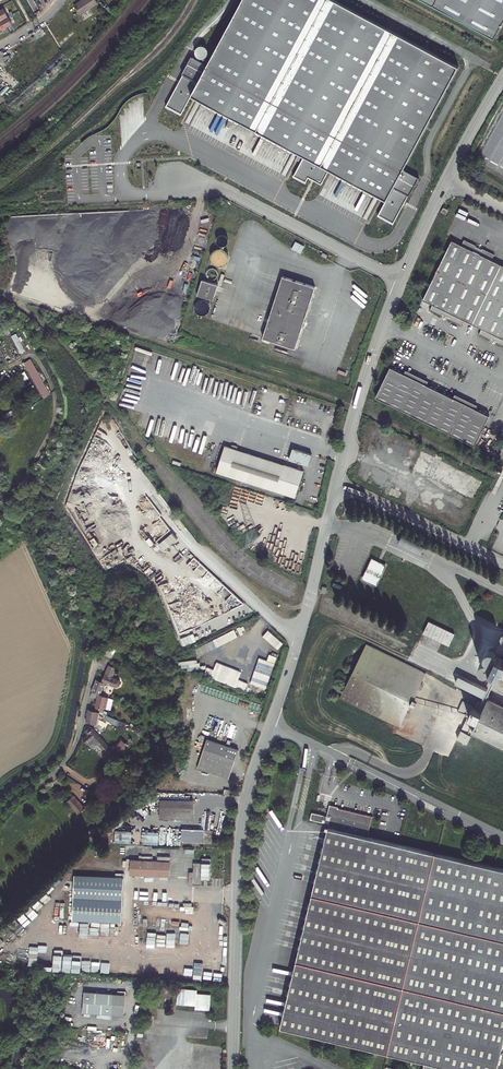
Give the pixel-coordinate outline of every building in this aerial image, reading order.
[(80,15),(98,3),(96,0),(82,0),(74,5),(80,15)] [(167,105),(182,113),(192,95),(204,101),(208,103),(209,104),(213,106),(214,107),(218,109),(220,110),(224,112),(225,113),(229,115),(230,116),(235,118),(236,119),(240,121),(257,130),(262,133),(263,133),(267,135),(268,136),(272,138),(273,139),(277,141),(279,142),(283,144),(284,145),(288,147),(289,147),(293,150),(304,156),(294,175),(306,182),(308,177),(321,184),(329,169),(338,174),(342,176),(343,177),(347,179),(349,180),(353,182),(354,183),(358,185),(360,185),(364,188),(365,188),(369,191),(370,191),(374,194),(386,200),(378,214),(394,223),(408,195),(409,196),(419,177),(403,169),(459,66),(336,0),(242,0),(208,64),(200,60),(201,58),(205,57),(208,55),(208,51),(208,48),(206,47),(203,45),(200,46),(198,47),(197,48),(196,51),(196,54),(198,56),(196,58),(192,56),(182,73),(183,74),(167,105)] [(494,38),(502,21),(502,0),(422,0),(494,38)] [(0,20),(0,21),(4,28),(12,23),(8,16),(0,20)] [(223,234),(222,234),(221,234),(220,235),(219,235),(217,237),(217,240),(217,241),(218,243),(220,245),(221,245),(222,246),(223,246),(224,245),(226,245),(226,244),(227,243),(228,242),(228,241),(229,239),(228,236),(226,235),(223,234)] [(488,293),(501,265),(492,260),(494,254),(483,249),(482,250),(475,247),(476,245),(464,240),(462,245),(452,240),(438,269),(423,299),(433,304),(430,310),(441,315),(442,313),(450,317),(449,319),(460,324),(463,319),(473,324),(488,293)] [(291,250),(301,253),(304,245),(294,242),(291,250)] [(215,250),(213,252),(212,253),(212,255),(212,256),(213,259),(214,260),(217,261),(218,262),(220,262),(222,261),(223,260),(225,258),(226,257),(226,255),(226,254),(225,252),(225,251),(224,250),(223,249),(221,249),(218,248),(217,249),(215,250)] [(163,266),(161,266),(163,256),(159,255),(157,262),(152,261),(150,270),(159,272),(159,270),(162,271),(163,266)] [(488,293),(502,301),(502,265),(501,265),(488,293)] [(209,269),(208,270),(207,271),(207,273),(207,275),(208,277),(210,278),(212,279),(214,279),(215,279),(217,277),(218,275),(218,272),(218,271),(217,270),(216,268),(215,268),(212,268),(210,268),(209,269)] [(315,287),(283,276),(263,338),(295,348),(302,327),(304,326),(305,325),(306,322),(306,321),(305,319),(315,287)] [(213,300),(218,284),(202,279),(197,295),(213,300)] [(473,324),(482,328),(479,334),(491,340),(492,338),(498,341),(498,343),(502,346),(502,301),(488,293),(473,324)] [(200,301),(197,302),(196,303),(195,305),(195,306),(195,308),(195,309),(196,312),(197,313),(200,315),(201,315),(204,315),(206,315),(207,314),(209,311),(209,310),(210,308),(210,307),(209,305),(208,304),(206,302),(203,301),(202,301),(200,301)] [(23,345),(16,334),(11,336),(18,348),(23,345)] [(30,359),(24,363),(44,398),(50,394),(30,359)] [(376,397),(475,445),(489,415),(476,408),(453,398),(426,384),(404,374),(390,367),(376,397)] [(426,384),(428,381),(406,370),(404,374),(426,384)] [(455,394),(453,398),(476,408),(477,405),(455,394)] [(495,444),(490,453),(498,457),(502,448),(495,444)] [(216,472),(295,497),(303,471),(301,470),(301,469),(297,467),(297,468),(225,445),(216,472)] [(293,448),(289,459),(297,462),(297,460),(301,461),(300,463),(308,466),(312,454),(293,448)] [(177,538),(172,532),(160,543),(165,549),(177,538)] [(372,559),(362,578),(376,585),(387,563),(381,560),(380,562),(372,559)] [(454,634),(428,621),(423,632),(449,645),(454,634)] [(340,698),(399,727),(426,672),(367,643),(340,698)] [(497,653),(498,651),(496,648),(494,646),(491,646),(488,647),(486,649),(485,652),(486,655),(487,656),(487,657),(484,657),(482,658),(481,660),(480,664),(481,667),(483,668),(486,669),(489,668),(491,667),(500,671),(500,675),(501,676),(502,678),(502,656),(497,653)] [(99,693),(101,694),(105,682),(116,687),(119,686),(121,683),(119,679),(112,676),(116,668),(108,664),(102,681),(96,679),(92,691),(99,693)] [(477,693),(483,696),(487,689),(459,675),(456,683),(477,693)] [(106,708),(109,697),(101,694),(99,693),(96,706),(106,708)] [(489,699),(487,703),(483,711),(475,707),(462,701),(458,710),(468,715),(463,726),(473,731),(502,746),(502,706),(489,699)] [(475,707),(483,711),(487,703),(479,699),(475,707)] [(100,712),(89,709),(86,721),(98,724),(99,715),(102,716),(129,729),(131,725),(100,712)] [(86,731),(88,734),(83,738),(87,743),(93,738),(111,758),(116,754),(99,734),(93,728),(91,726),(86,731)] [(471,734),(473,731),(463,726),(461,729),(471,734)] [(467,743),(471,734),(461,729),(457,738),(467,743)] [(122,739),(116,747),(121,751),(127,743),(122,739)] [(198,768),(229,778),(238,749),(207,739),(198,768)] [(78,813),(85,808),(74,795),(67,801),(78,813)] [(160,799),(160,814),(193,814),(193,800),(160,799)] [(502,1049),(502,869),(400,844),(368,836),(372,816),(338,808),(338,806),(330,804),(329,809),(327,815),(313,811),(311,818),(329,822),(281,1027),(425,1062),(423,1068),(498,1068),(502,1049)] [(215,837),(221,810),(215,809),(209,836),(215,837)] [(182,841),(204,842),(205,829),(182,828),(182,841)] [(170,861),(131,860),(130,874),(170,876),(170,861)] [(201,884),(202,862),(193,862),(193,883),(201,884)] [(124,878),(80,876),(79,891),(69,891),(68,920),(122,922),(124,878)] [(39,915),(45,908),(35,899),(29,906),(39,915)] [(25,918),(19,924),(28,932),(34,927),(25,918)] [(67,922),(65,942),(73,943),(75,925),(70,925),(71,922),(67,922)] [(130,975),(138,976),(138,965),(130,965),(130,975)] [(159,975),(159,965),(151,965),(151,975),(159,975)] [(185,1004),(186,989),(179,988),(178,1003),(185,1004)] [(199,1009),(210,1010),(211,994),(197,993),(197,990),(186,989),(185,1004),(185,1005),(196,1005),(199,1006),(199,1009)] [(125,992),(84,990),(83,1012),(124,1014),(125,992)]
